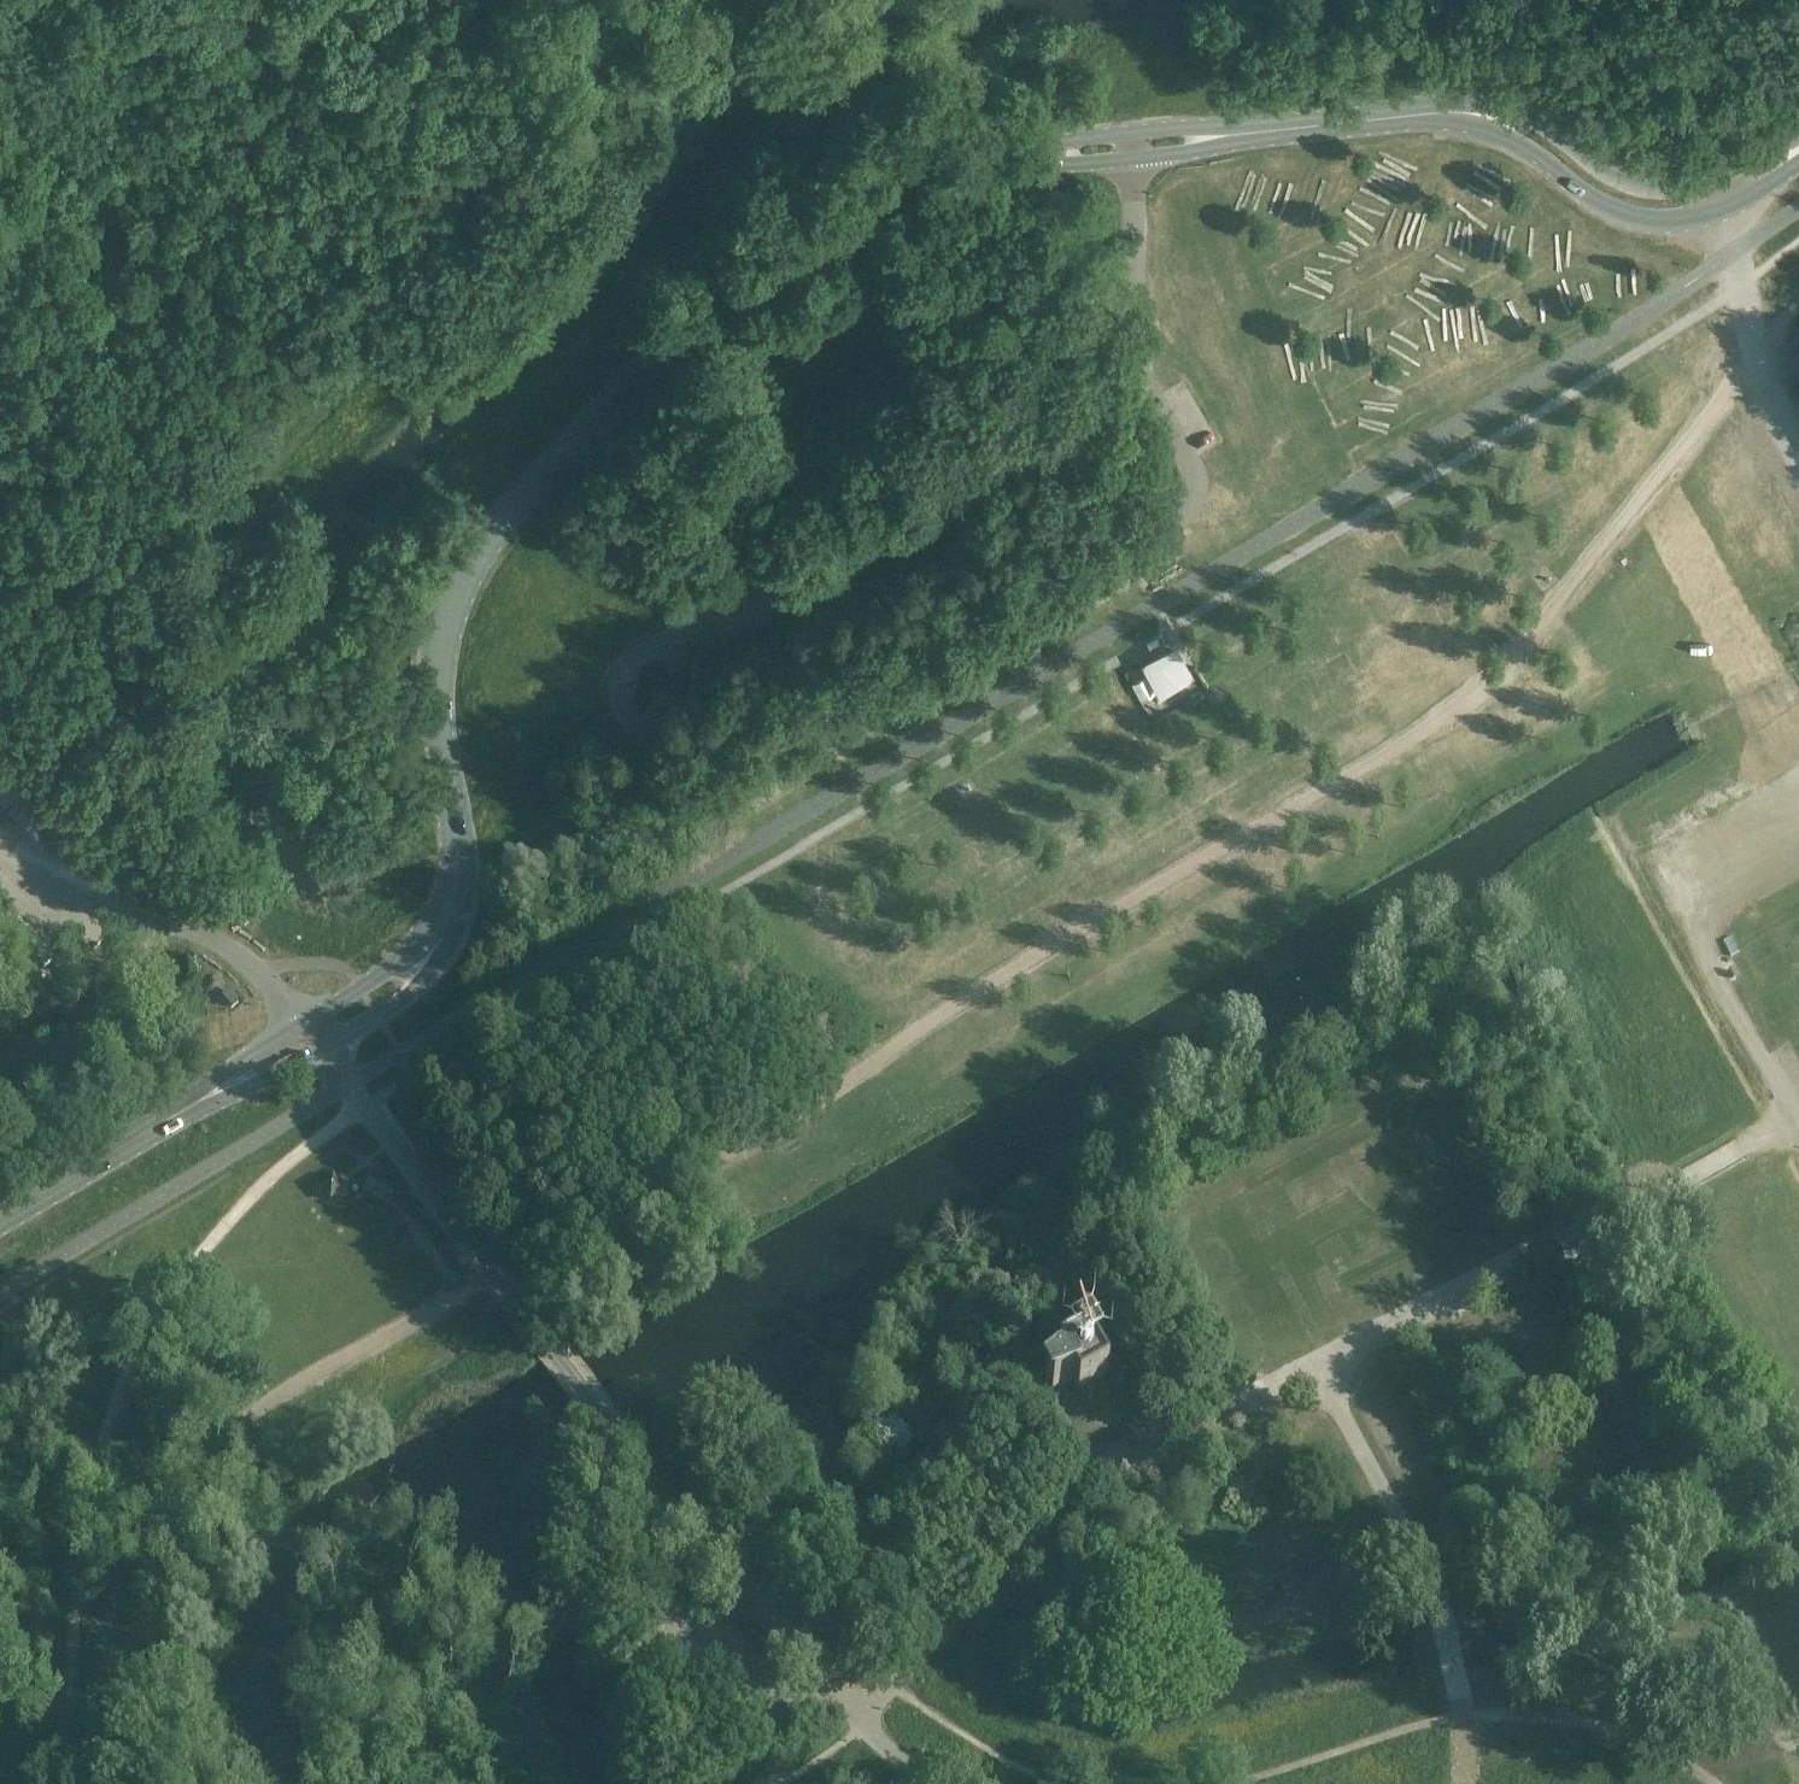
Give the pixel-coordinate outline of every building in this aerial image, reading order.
[(1161,688),(1187,674),(1174,650),(1148,665),(1161,688)] [(333,1178),(321,1188),(331,1201),(344,1191),(333,1178)] [(1557,1264),(1570,1287),(1596,1272),(1583,1249),(1557,1264)] [(1108,1373),(1100,1359),(1100,1358),(1101,1358),(1096,1350),(1095,1350),(1086,1334),(1057,1351),(1062,1361),(1045,1375),(1053,1388),(1073,1380),(1078,1390),(1108,1373)]
